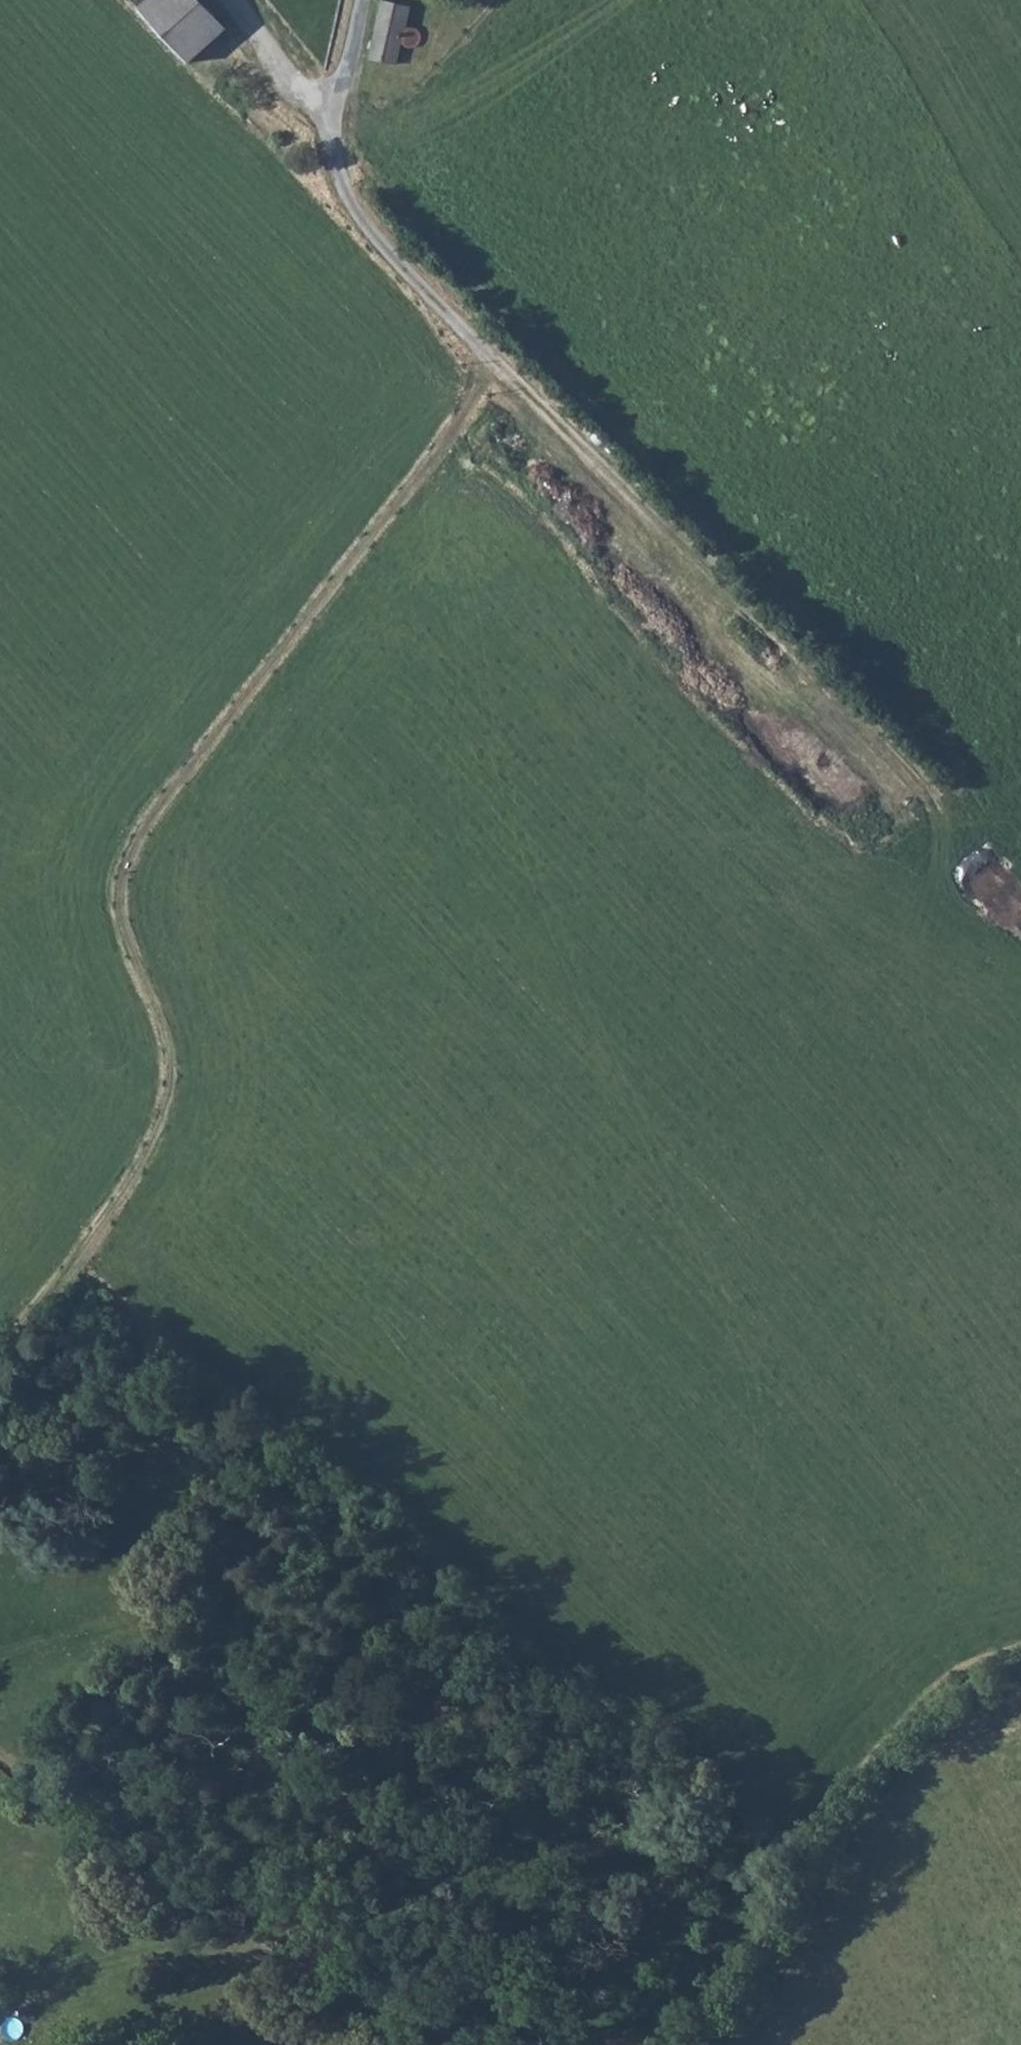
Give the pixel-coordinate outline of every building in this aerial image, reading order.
[(197,0),(157,0),(140,16),(187,67),(226,32),(197,0)] [(399,0),(380,0),(377,13),(403,19),(407,2),(399,0)] [(403,19),(377,13),(372,37),(397,45),(398,40),(407,44),(412,43),(416,40),(418,30),(411,26),(403,25),(403,19)] [(372,37),(368,54),(394,60),(397,45),(372,37)]
